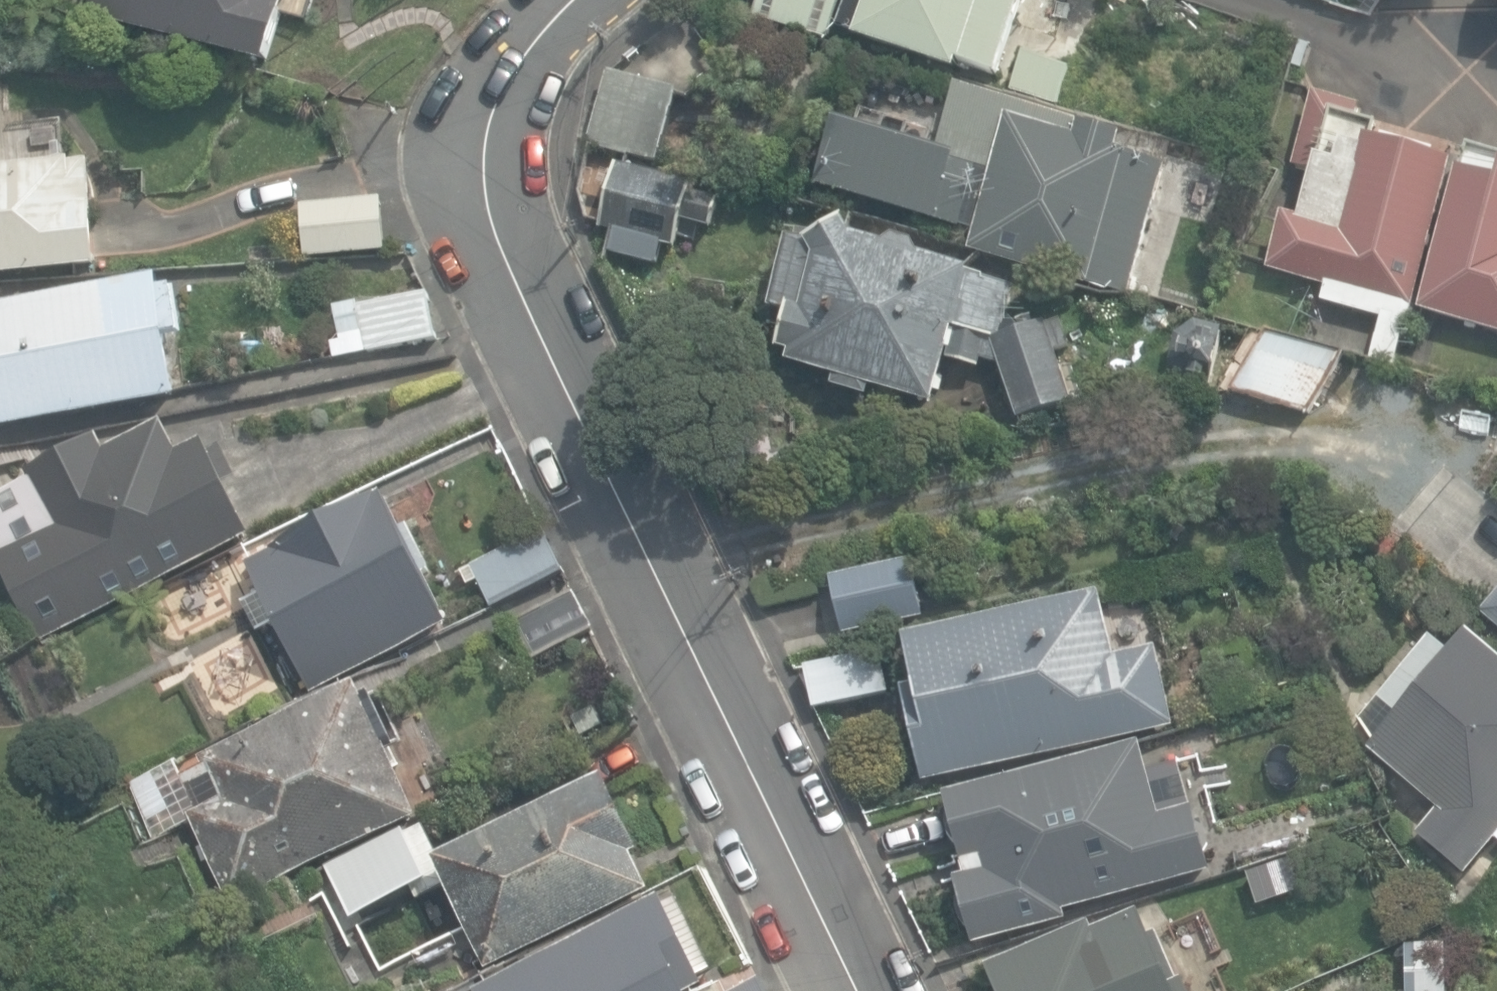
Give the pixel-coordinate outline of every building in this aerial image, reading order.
[(269,74),(290,0),(98,0),(92,20),(269,74)] [(830,44),(844,0),(760,0),(754,20),(830,44)] [(999,73),(1010,41),(1024,45),(1030,30),(1015,25),(1024,0),(853,0),(844,27),(859,32),(857,38),(958,72),(962,61),(999,73)] [(1069,69),(1021,54),(1008,94),(1057,109),(1069,69)] [(588,146),(659,165),(679,91),(608,72),(588,146)] [(838,121),(819,189),(972,231),(966,252),(1129,297),(1165,166),(1117,152),(1122,134),(959,89),(942,149),(838,121)] [(1399,365),(1461,160),(1378,135),(1383,121),(1362,114),(1365,103),(1318,89),(1296,163),(1320,171),(1306,216),(1290,211),(1273,268),(1330,285),(1325,300),(1385,318),(1373,358),(1399,365)] [(100,270),(92,159),(2,166),(0,137),(0,277),(100,270)] [(1475,143),(1425,309),(1496,330),(1496,149),(1475,143)] [(608,253),(659,266),(664,249),(677,252),(684,226),(712,233),(720,199),(693,193),(695,185),(617,166),(601,230),(613,233),(608,253)] [(304,201),(307,248),(378,243),(375,196),(304,201)] [(1001,365),(1018,420),(1071,402),(1057,353),(1072,349),(1062,318),(1024,330),(1011,318),(1019,288),(970,276),(971,272),(922,259),(916,246),(898,241),(887,248),(855,239),(848,224),(808,245),(791,241),(773,308),(788,312),(778,351),(791,354),(788,363),(934,402),(944,360),(982,370),(984,361),(1001,365)] [(180,398),(171,337),(183,335),(176,289),(163,291),(161,279),(0,303),(0,425),(180,398)] [(359,307),(368,352),(439,339),(431,294),(359,307)] [(1239,393),(1301,411),(1340,348),(1258,332),(1241,364),(1239,393)] [(166,424),(109,452),(103,439),(26,477),(30,485),(0,499),(0,515),(39,595),(23,603),(39,637),(94,610),(96,616),(256,538),(208,441),(181,454),(166,424)] [(780,483),(770,448),(730,460),(740,495),(780,483)] [(247,566),(312,694),(453,624),(388,496),(247,566)] [(472,565),(492,606),(566,571),(546,530),(472,565)] [(825,582),(834,626),(906,612),(898,568),(825,582)] [(514,623),(533,661),(598,629),(580,591),(514,623)] [(904,687),(925,781),(1177,726),(1159,646),(1114,656),(1101,591),(906,633),(918,684),(904,687)] [(1484,610),(1496,622),(1496,595),(1484,610)] [(1466,875),(1496,839),(1496,653),(1470,630),(1451,652),(1432,636),(1380,697),(1377,694),(1359,716),(1379,734),(1368,746),(1369,747),(1440,807),(1417,834),(1466,875)] [(808,663),(816,707),(889,693),(880,648),(808,663)] [(189,814),(229,905),(422,820),(364,687),(201,759),(205,767),(182,777),(197,811),(189,814)] [(957,883),(971,937),(1001,930),(1002,935),(1069,918),(1067,909),(1214,871),(1196,806),(1164,814),(1145,743),(948,794),(971,880),(957,883)] [(446,877),(487,969),(654,892),(638,857),(645,854),(611,780),(445,856),(429,824),(337,865),(361,916),(446,877)] [(703,973),(715,967),(684,900),(671,906),(668,900),(478,988),(480,990),(711,990),(703,973)] [(1001,990),(1192,990),(1186,976),(1178,980),(1158,931),(1153,933),(1143,911),(1096,931),(1092,922),(990,965),(1001,990)]
